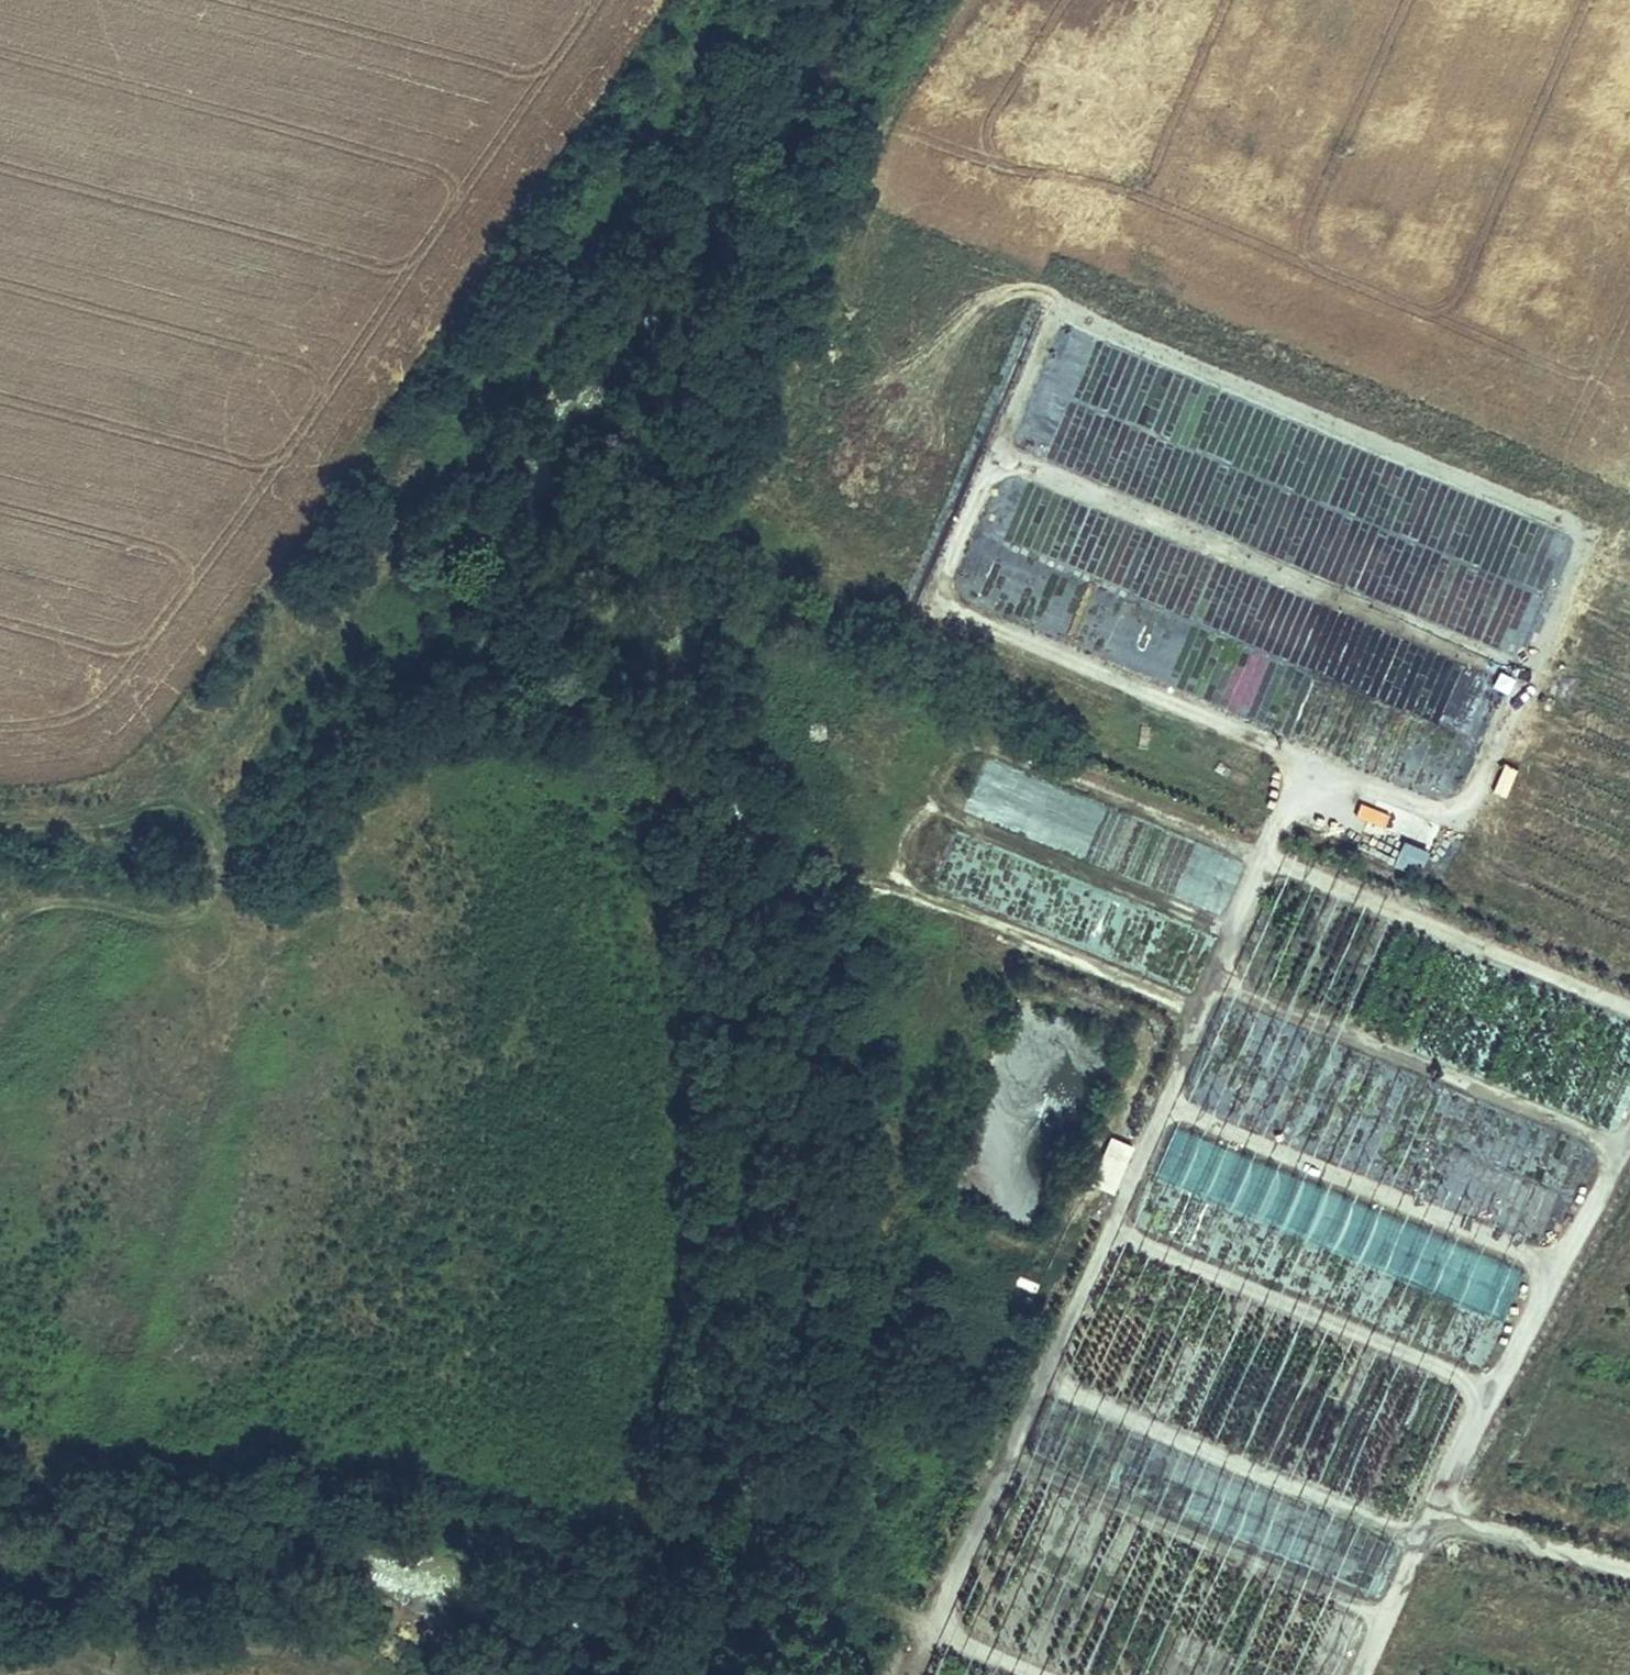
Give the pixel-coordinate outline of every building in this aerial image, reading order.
[(1414,778),(1421,758),(1397,750),(1401,739),(1385,733),(1384,735),(1363,728),(1361,735),(1337,727),(1328,755),(1367,768),(1368,763),(1414,778)] [(1376,800),(1355,849),(1420,875),(1440,826),(1376,800)] [(1171,1123),(1156,1175),(1179,1182),(1195,1130),(1171,1123)] [(1115,1190),(1134,1140),(1109,1131),(1090,1181),(1115,1190)]
